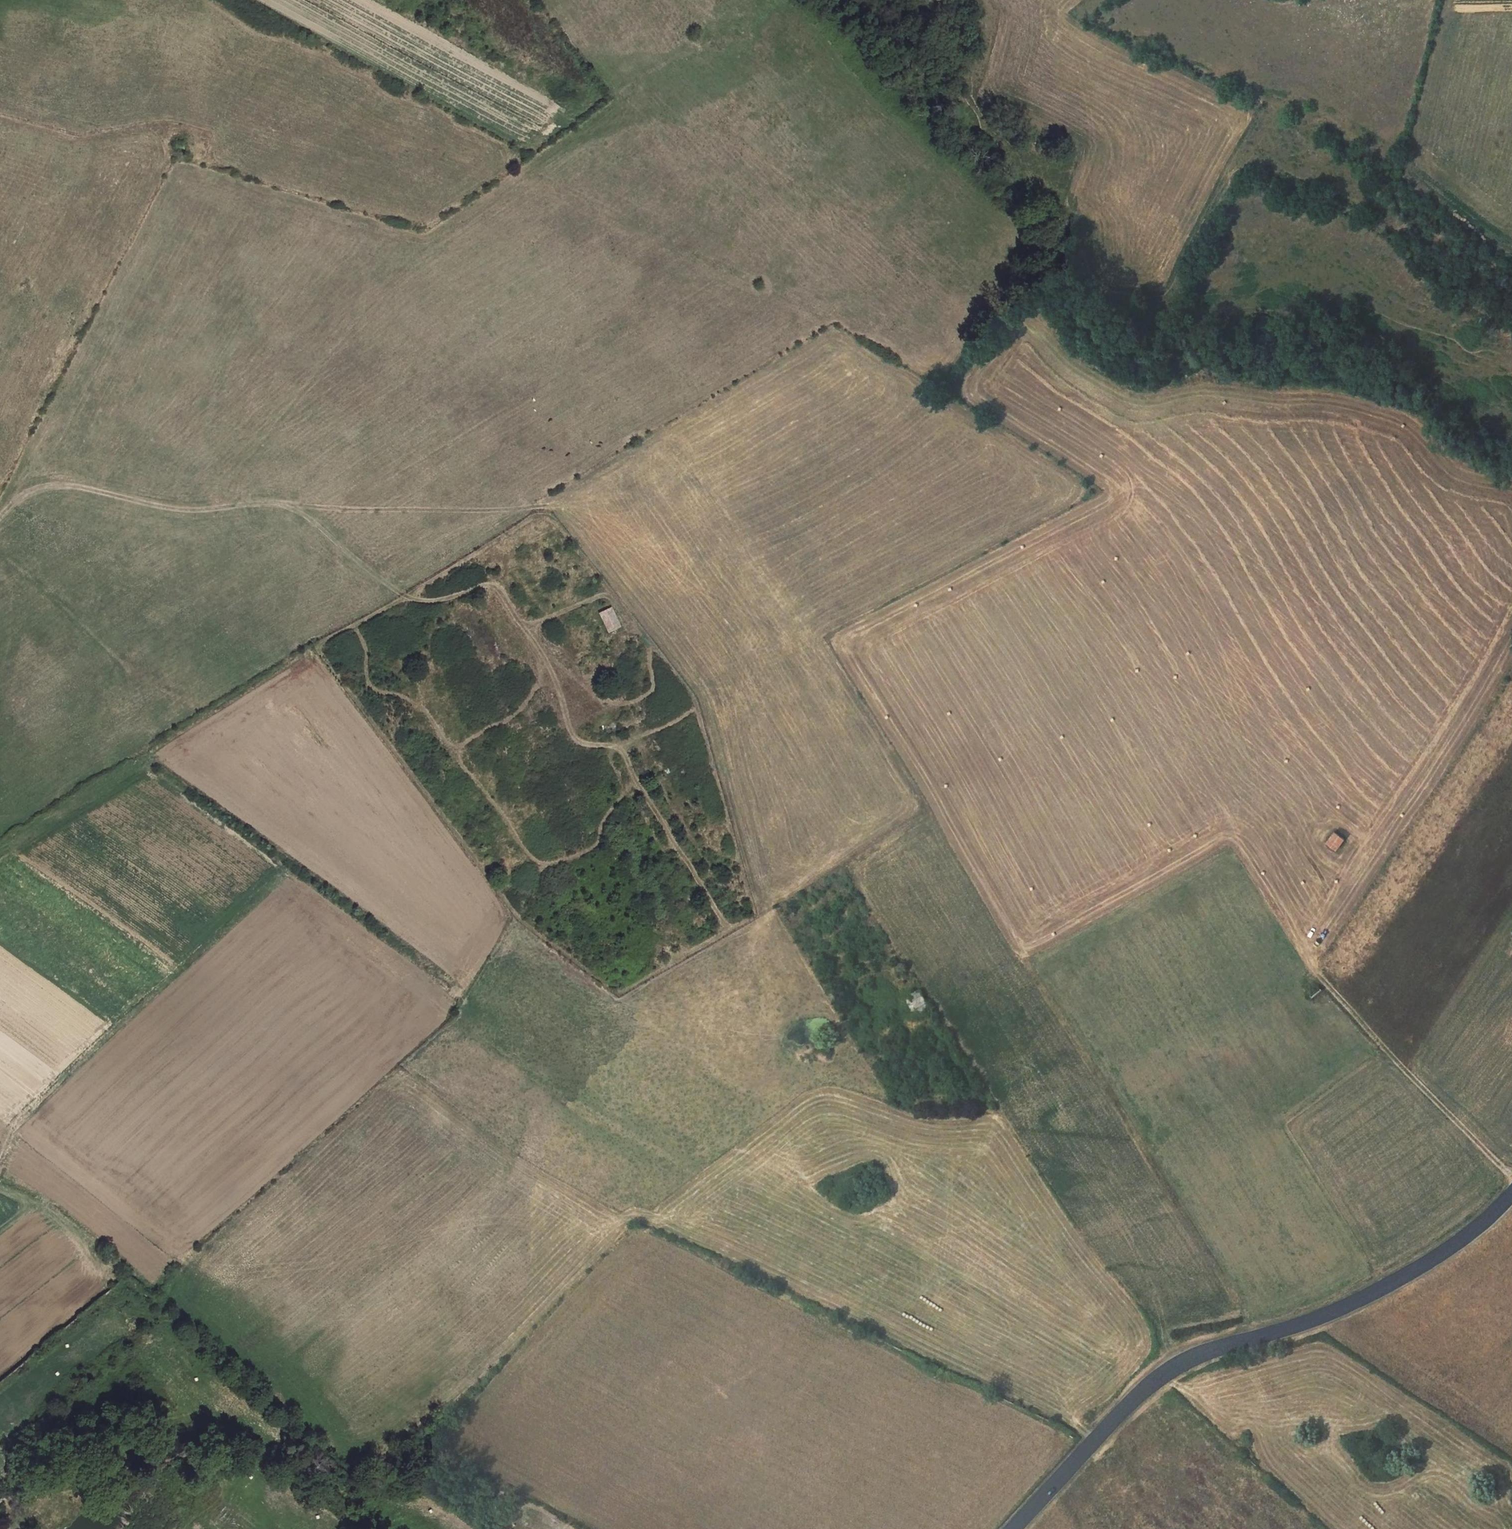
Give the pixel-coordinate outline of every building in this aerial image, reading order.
[(619,626),(610,608),(599,613),(608,631),(619,626)] [(1335,832),(1327,843),(1336,850),(1344,839),(1335,832)] [(916,1009),(927,1002),(920,991),(910,997),(916,1009)] [(43,1426),(51,1420),(48,1415),(39,1422),(43,1426)] [(51,1420),(43,1426),(46,1430),(54,1423),(51,1420)]
